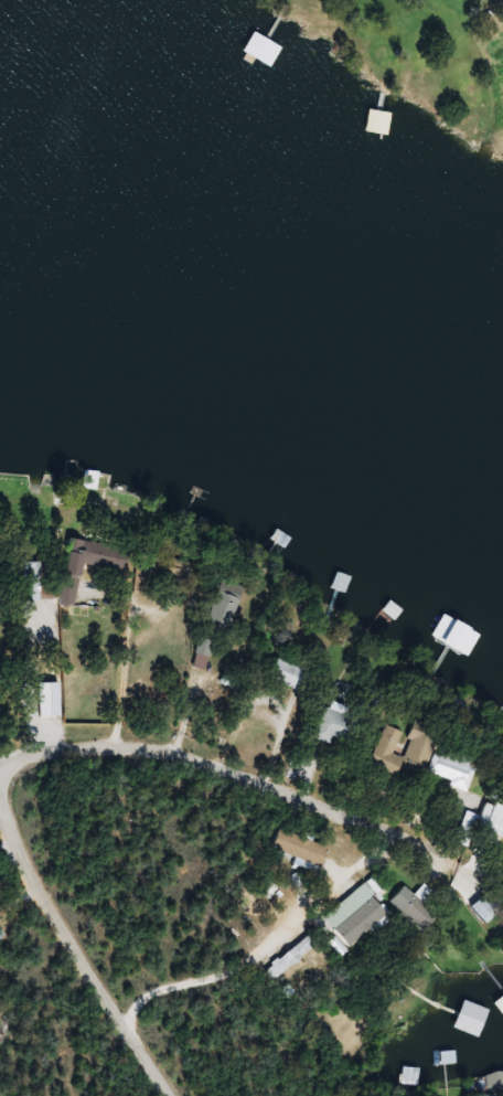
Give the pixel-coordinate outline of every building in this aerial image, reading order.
[(393,110),(369,109),(368,132),(392,133),(393,110)] [(102,472),(89,470),(86,487),(99,490),(102,472)] [(248,585),(226,577),(211,621),(234,629),(248,585)] [(412,617),(401,608),(393,618),(405,627),(412,617)] [(438,644),(471,669),(489,645),(456,620),(438,644)] [(310,670),(280,659),(272,680),(302,691),(310,670)] [(350,747),(360,712),(326,701),(315,736),(350,747)] [(406,760),(431,771),(449,729),(425,718),(411,751),(402,747),(409,732),(389,724),(371,765),(399,777),(406,760)] [(472,792),(484,770),(444,750),(433,771),(472,792)] [(273,848),(323,869),(331,848),(281,828),(273,848)] [(440,918),(423,901),(432,892),(425,885),(401,908),(424,933),(440,918)] [(493,890),(474,907),(487,922),(502,908),(502,902),(493,890)] [(321,939),(311,929),(267,974),(277,984),(321,939)] [(443,1064),(456,1064),(456,1053),(443,1053),(443,1064)] [(422,1072),(405,1066),(398,1083),(416,1089),(422,1072)] [(487,1074),(487,1091),(502,1091),(502,1074),(487,1074)]
